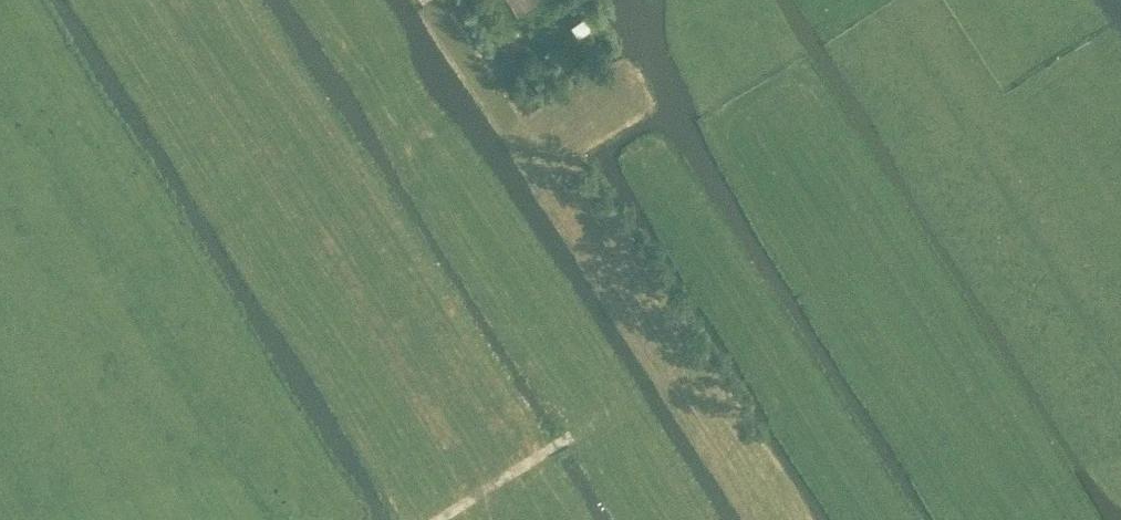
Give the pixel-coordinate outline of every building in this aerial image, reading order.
[(588,15),(571,25),(578,36),(594,26),(588,15)]
